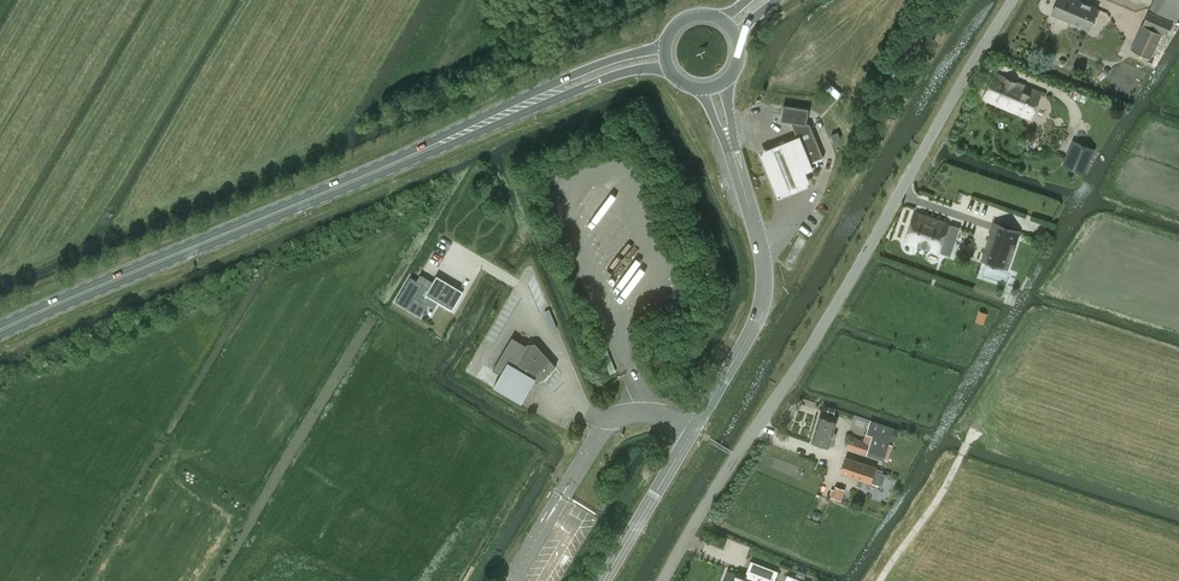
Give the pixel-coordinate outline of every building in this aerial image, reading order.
[(1098,8),(1079,0),(1057,0),(1052,14),(1089,30),(1098,8)] [(1159,0),(1154,0),(1150,8),(1176,21),(1178,15),(1178,10),(1159,0)] [(1178,10),(1178,0),(1159,0),(1178,10)] [(1168,34),(1174,22),(1149,11),(1144,23),(1168,34)] [(1151,58),(1161,33),(1142,25),(1131,49),(1151,58)] [(1031,119),(1042,92),(993,72),(982,99),(1031,119)] [(842,94),(832,84),(827,89),(838,99),(842,94)] [(791,122),(807,125),(809,116),(810,109),(784,106),(783,112),(781,121),(791,122)] [(797,138),(798,139),(799,139),(808,162),(807,163),(807,164),(808,164),(809,164),(809,163),(822,158),(823,159),(823,158),(824,158),(824,157),(824,156),(823,156),(810,124),(807,125),(791,122),(798,137),(797,138)] [(831,135),(834,141),(841,139),(838,132),(831,135)] [(761,147),(757,149),(775,196),(780,194),(794,189),(809,183),(804,170),(806,170),(812,167),(799,133),(791,136),(775,142),(761,147)] [(1030,142),(1028,147),(1029,150),(1031,151),(1035,150),(1037,145),(1035,142),(1033,141),(1030,142)] [(1070,148),(1063,165),(1083,174),(1090,157),(1070,148)] [(598,213),(614,186),(605,181),(589,208),(598,213)] [(915,212),(905,241),(939,252),(939,251),(941,252),(941,254),(950,257),(959,230),(950,226),(949,228),(947,227),(949,223),(915,212)] [(1018,231),(995,223),(982,260),(1005,268),(1018,231)] [(617,288),(630,295),(648,263),(634,256),(617,288)] [(411,277),(396,302),(421,316),(428,304),(434,308),(438,301),(452,310),(464,291),(437,275),(433,282),(421,274),(417,280),(411,277)] [(984,325),(987,313),(981,311),(977,323),(984,325)] [(512,337),(493,370),(502,375),(496,386),(494,385),(494,386),(522,402),(522,401),(521,401),(535,378),(537,376),(542,381),(549,375),(548,373),(556,366),(536,343),(535,343),(536,344),(530,349),(526,347),(527,345),(512,337)] [(833,415),(835,409),(829,406),(827,413),(833,415)] [(844,432),(850,414),(843,412),(837,429),(844,432)] [(837,421),(820,416),(812,441),(829,447),(829,445),(832,446),(836,433),(833,432),(837,421)] [(871,420),(866,434),(872,436),(870,443),(849,437),(846,447),(884,459),(894,428),(871,420)] [(846,457),(841,473),(870,482),(871,481),(879,483),(882,473),(874,470),(875,467),(846,457)] [(835,486),(832,496),(841,500),(845,489),(835,486)] [(766,578),(769,579),(774,580),(778,571),(756,563),(749,579),(728,571),(728,570),(727,570),(723,580),(765,580),(766,578)]
